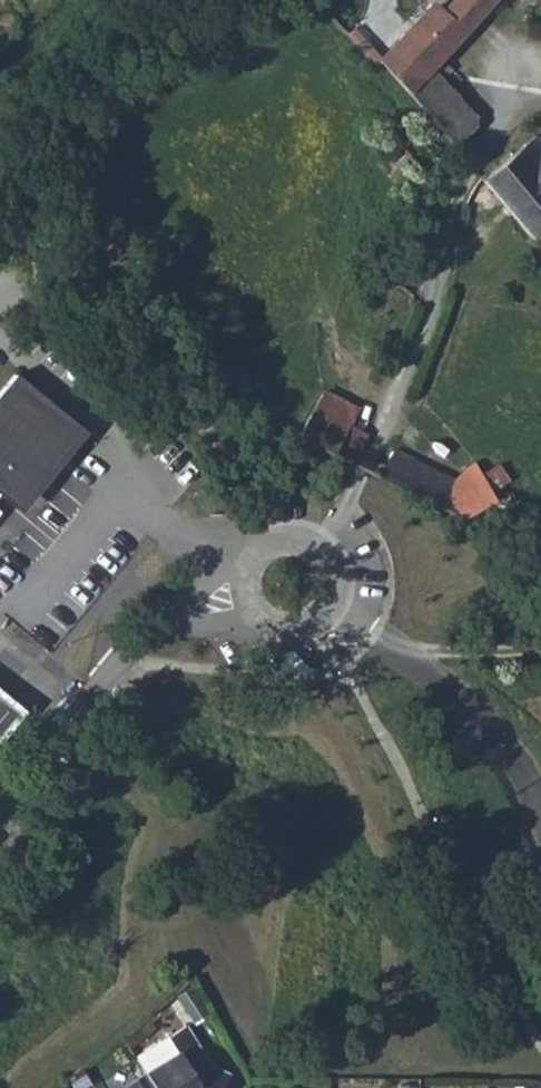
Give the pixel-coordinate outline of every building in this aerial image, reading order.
[(441,12),(424,10),(376,67),(407,99),(443,61),(499,0),(451,0),(441,12)] [(477,119),(440,83),(450,69),(443,61),(407,99),(428,123),(460,158),(477,119)] [(540,145),(536,141),(483,183),(534,239),(540,233),(540,147),(540,145)] [(2,479),(18,491),(68,430),(7,377),(0,385),(0,482),(2,479)] [(298,440),(303,444),(354,467),(366,436),(350,427),(359,409),(322,393),(298,440)] [(456,480),(395,450),(389,466),(379,479),(464,524),(495,504),(488,485),(477,466),(456,480)] [(146,1076),(153,1087),(217,1087),(221,1067),(202,1064),(181,1026),(162,1038),(174,1058),(146,1076)] [(133,1056),(146,1076),(174,1058),(162,1038),(133,1056)] [(134,1083),(137,1087),(153,1087),(146,1076),(134,1083)]
